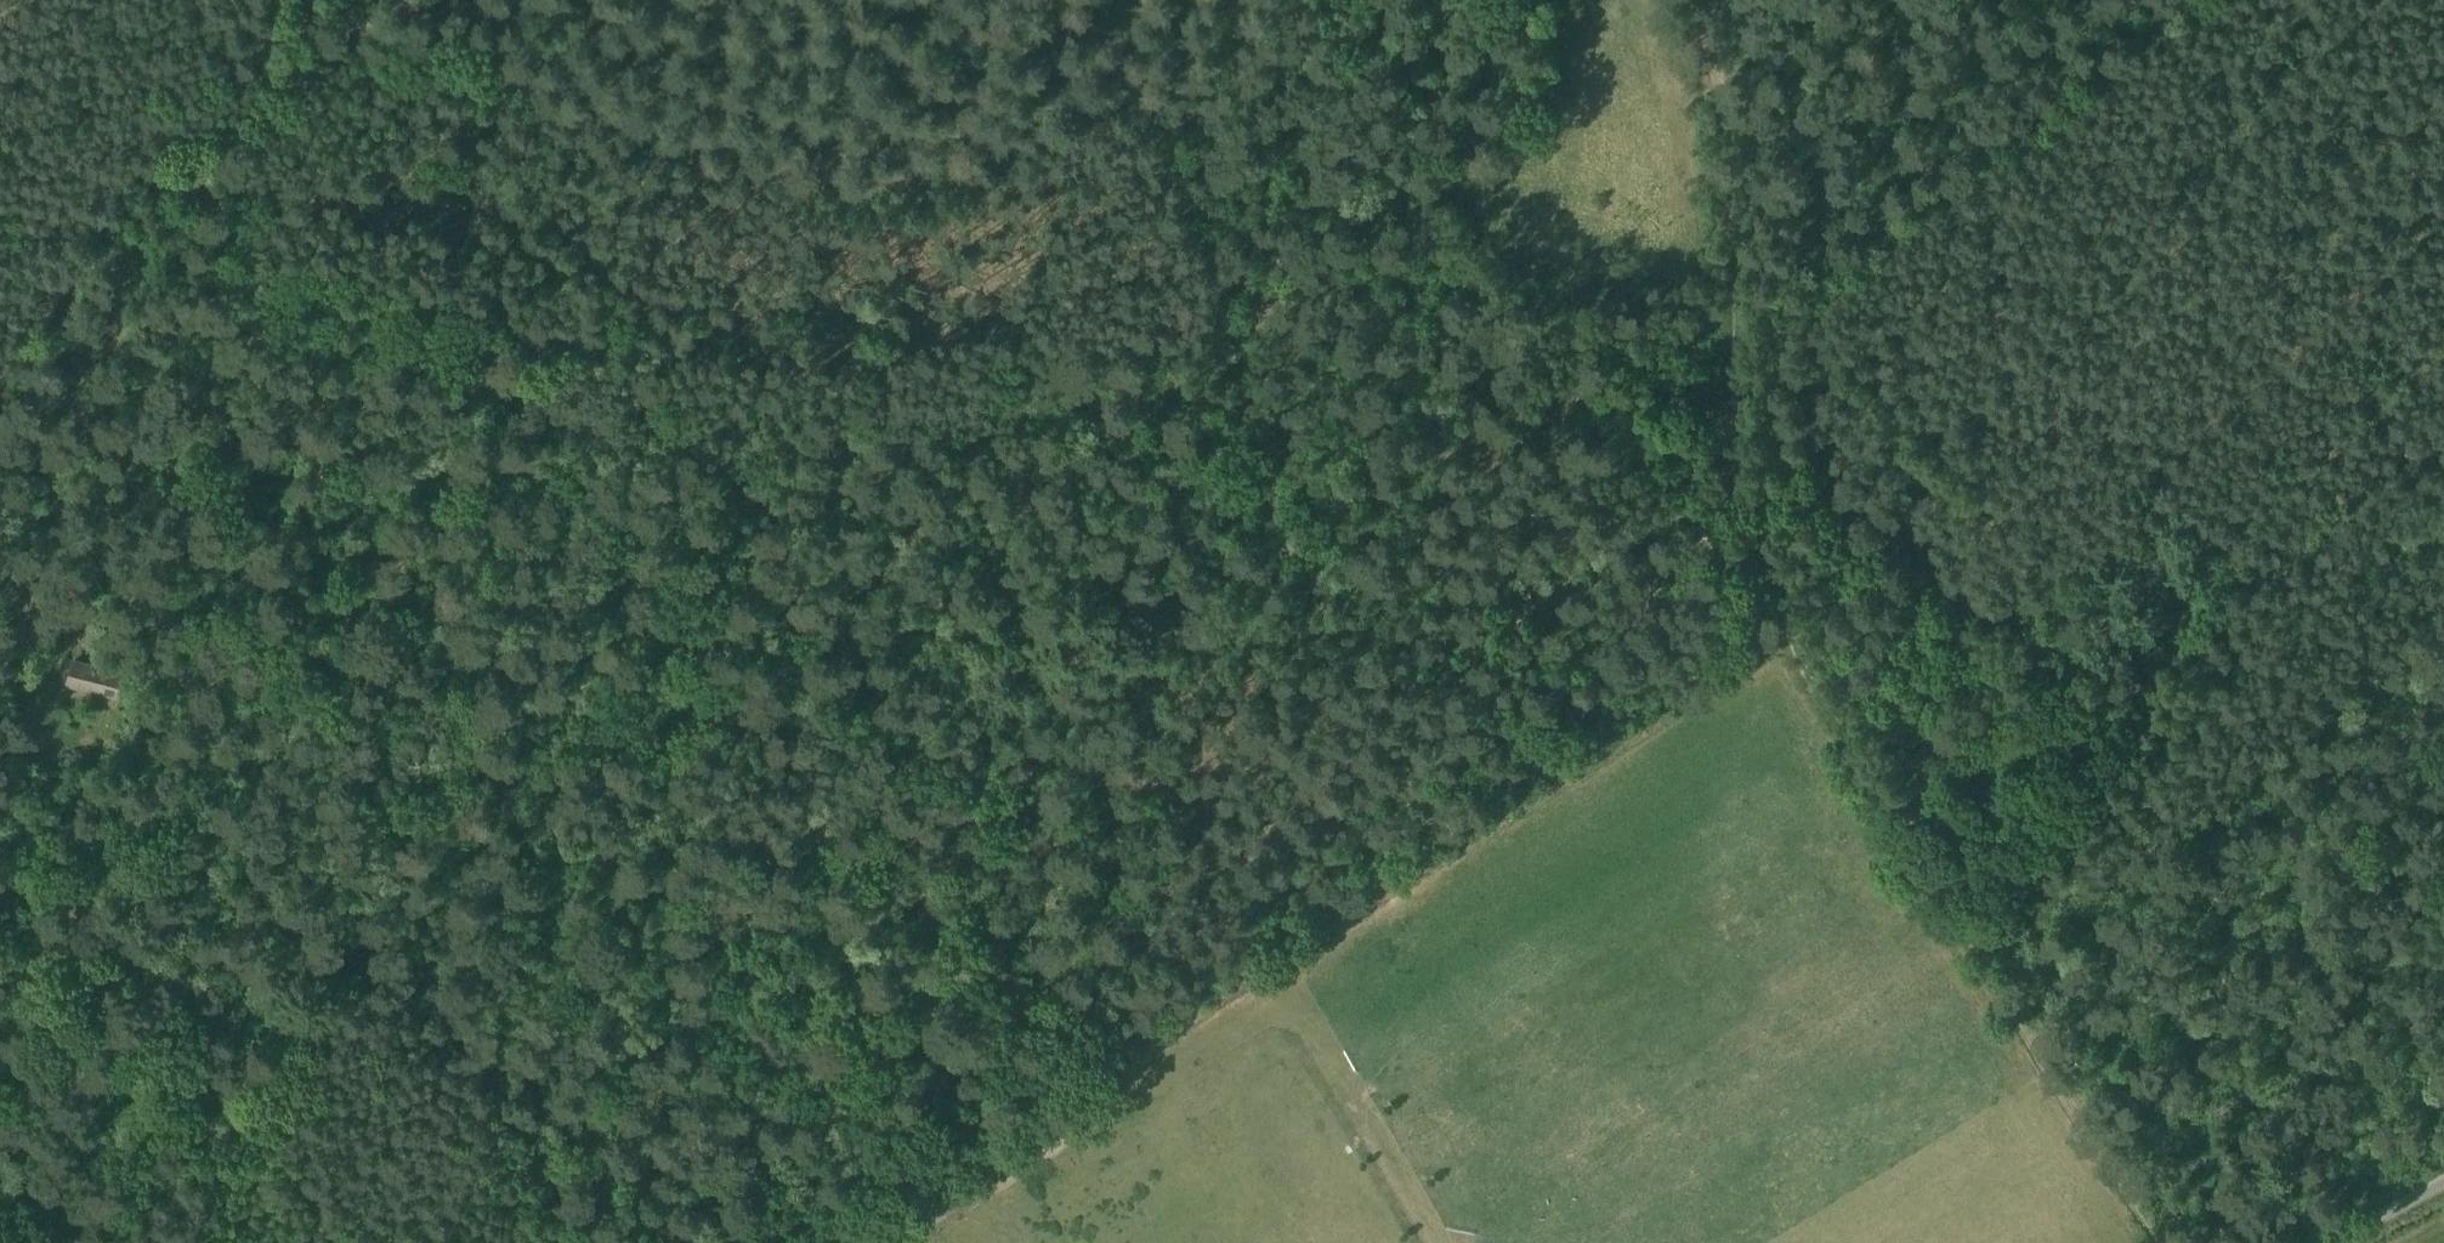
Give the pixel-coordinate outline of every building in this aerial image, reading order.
[(119,691),(123,675),(124,670),(70,656),(62,684),(117,699),(119,691)]
